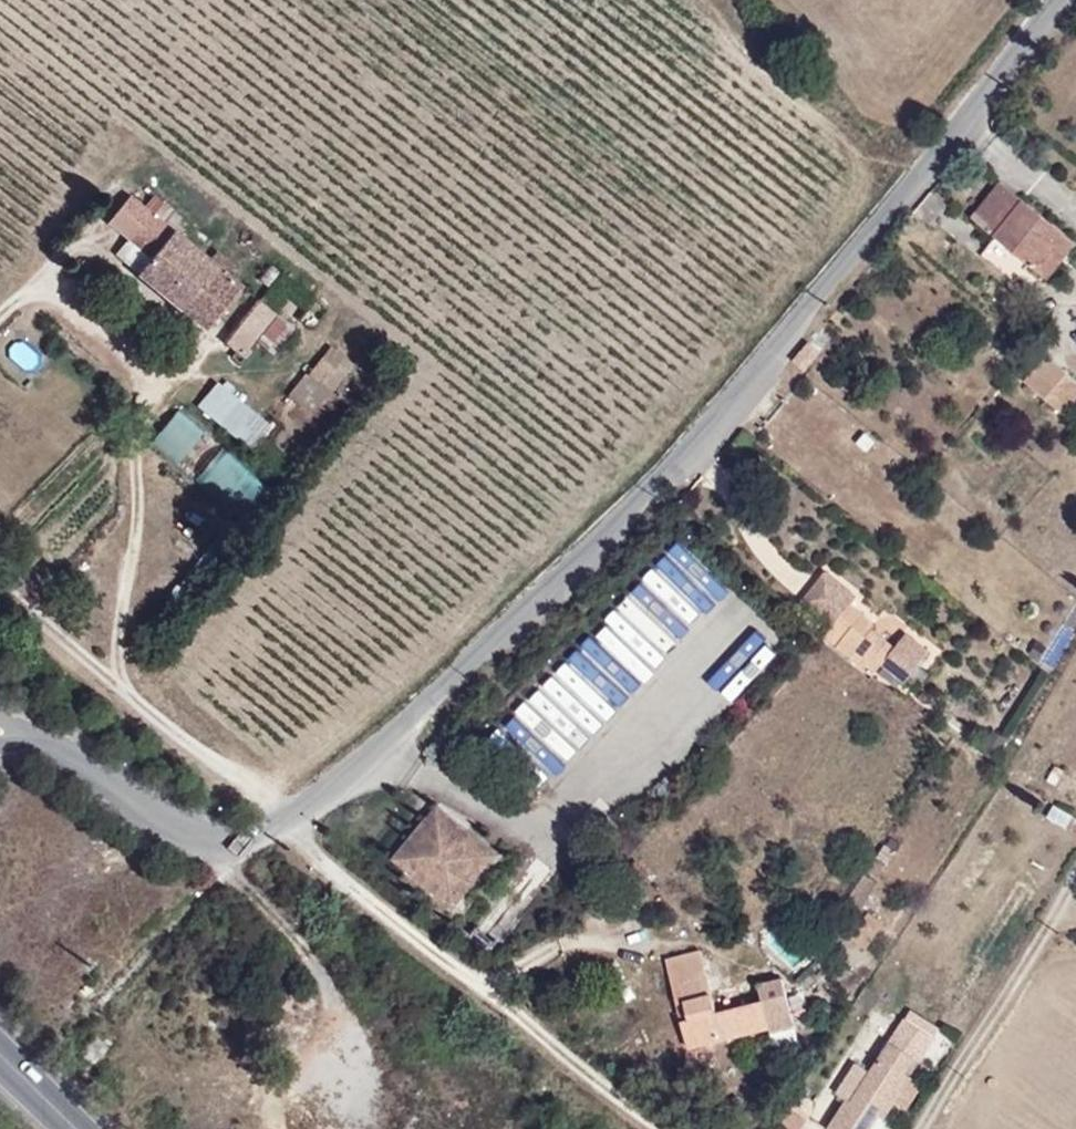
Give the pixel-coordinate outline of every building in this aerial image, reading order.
[(1064,234),(1005,181),(975,216),(1033,268),(1064,234)] [(108,217),(151,251),(173,224),(129,190),(108,217)] [(921,234),(942,210),(919,190),(899,214),(921,234)] [(151,251),(139,266),(209,321),(242,279),(228,267),(210,253),(173,224),(151,251)] [(1075,248),(1075,245),(1064,234),(1033,268),(1047,281),(1075,248)] [(123,237),(113,254),(130,264),(140,248),(123,237)] [(218,244),(210,253),(228,267),(235,258),(218,244)] [(270,280),(260,293),(277,305),(286,293),(270,280)] [(260,293),(240,318),(257,331),(277,305),(260,293)] [(292,318),(277,305),(257,331),(272,343),(292,318)] [(257,331),(240,318),(236,324),(252,337),(257,331)] [(356,361),(340,348),(327,363),(342,376),(356,361)] [(1049,353),(1026,380),(1068,417),(1075,407),(1075,376),(1049,353)] [(255,428),(211,390),(202,400),(246,438),(255,428)] [(147,440),(236,517),(264,485),(175,408),(147,440)] [(689,620),(713,595),(665,549),(640,574),(689,620)] [(905,636),(895,650),(872,633),(868,639),(850,625),(847,629),(835,619),(852,598),(821,574),(799,602),(833,629),(824,641),(841,653),(853,635),(870,648),(857,664),(874,677),(884,664),(907,682),(928,654),(905,636)] [(626,592),(616,603),(663,643),(672,632),(626,592)] [(857,664),(870,648),(853,635),(841,653),(857,664)] [(540,679),(588,728),(625,692),(578,643),(540,679)] [(999,769),(1014,744),(997,732),(979,754),(999,769)] [(1051,803),(1045,818),(1067,826),(1073,812),(1051,803)] [(431,807),(422,818),(452,843),(461,831),(431,807)] [(603,839),(612,829),(599,817),(590,828),(603,839)] [(387,861),(447,910),(491,856),(461,831),(452,843),(422,818),(387,861)] [(662,961),(665,977),(706,968),(703,952),(662,961)] [(706,968),(665,977),(682,1053),(765,1035),(758,1001),(757,1001),(715,1010),(706,968)] [(758,1001),(765,1035),(786,1030),(775,982),(754,986),(757,1001),(758,1001)] [(902,1016),(887,1039),(911,1055),(919,1059),(934,1037),(902,1016)] [(906,1073),(902,1070),(911,1055),(887,1039),(847,1101),(839,1102),(822,1128),(864,1128),(872,1117),(876,1120),(906,1073)]
